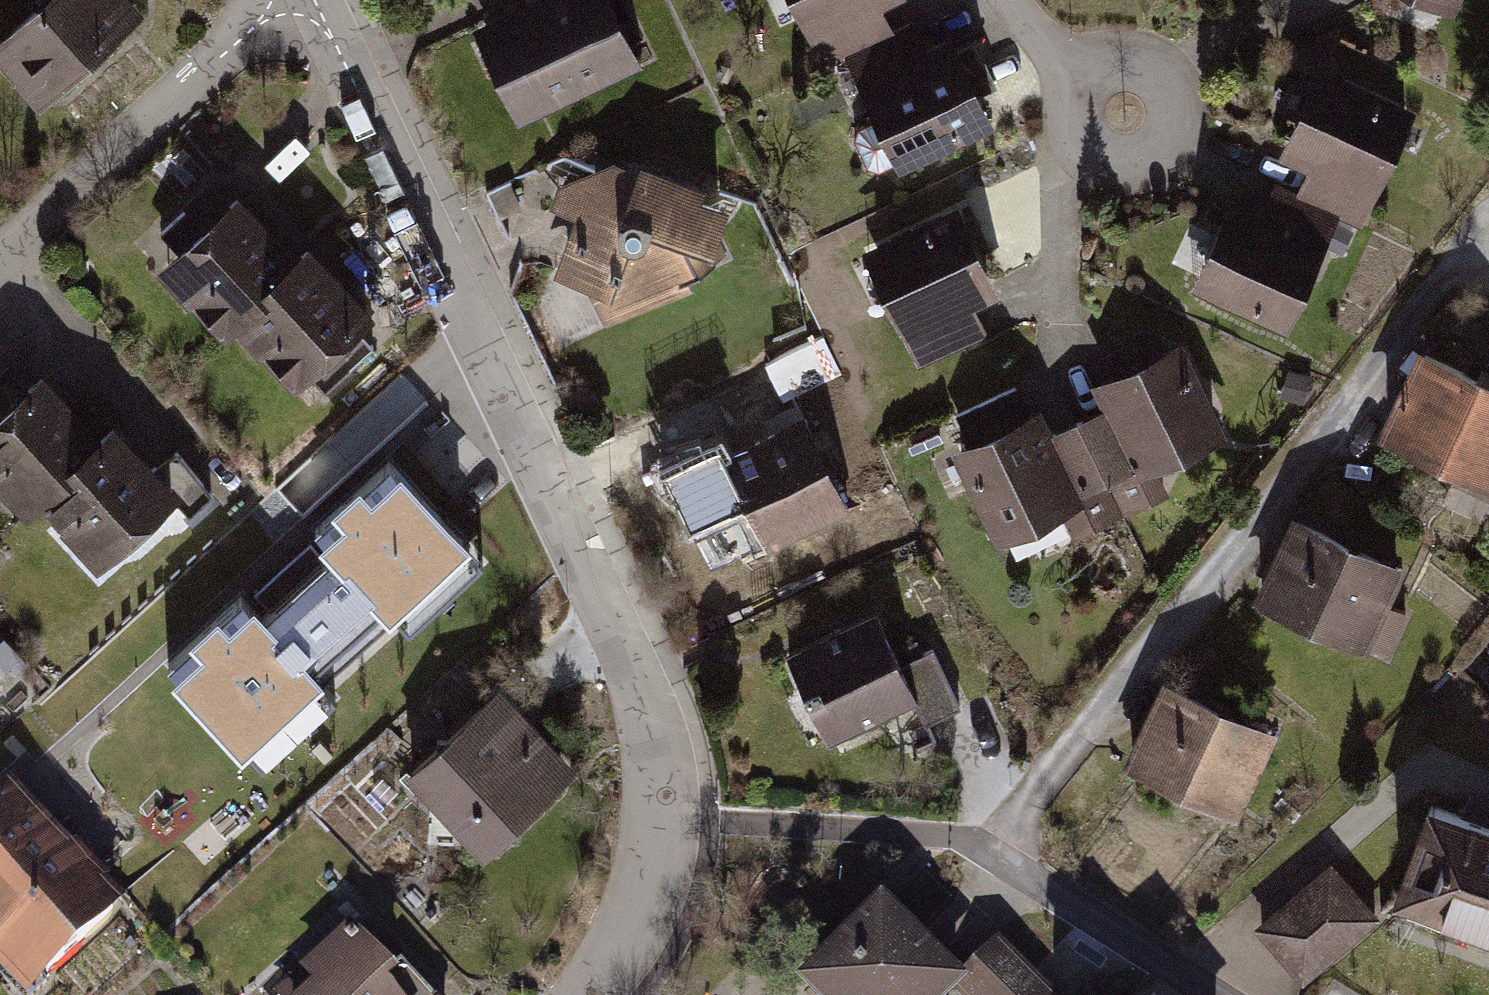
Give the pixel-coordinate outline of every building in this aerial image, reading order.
[(53,9),(0,57),(0,74),(48,126),(157,28),(131,0),(77,0),(53,9)] [(77,0),(44,0),(53,9),(77,0)] [(483,42),(528,132),(653,70),(618,0),(567,0),(483,42)] [(821,76),(922,22),(910,0),(781,0),(821,76)] [(1453,25),(1465,0),(1403,0),(1453,25)] [(938,51),(847,94),(892,189),(983,146),(938,51)] [(1416,123),(1325,86),(1289,176),(1380,212),(1416,123)] [(600,158),(576,170),(540,279),(623,311),(677,285),(708,196),(600,158)] [(298,267),(246,212),(161,292),(224,358),(246,337),(298,267)] [(962,222),(860,266),(899,355),(1001,311),(962,222)] [(1323,266),(1230,227),(1194,310),(1287,349),(1323,266)] [(310,256),(298,267),(246,337),(306,401),(381,331),(310,256)] [(1370,434),(1488,503),(1488,387),(1420,347),(1370,434)] [(1178,351),(1095,398),(1147,488),(1230,441),(1178,351)] [(104,442),(52,389),(0,440),(0,504),(26,530),(42,515),(104,442)] [(798,421),(707,470),(757,564),(848,515),(798,421)] [(1041,421),(953,470),(1001,557),(1089,508),(1041,421)] [(104,442),(42,515),(106,580),(188,500),(118,428),(104,442)] [(470,529),(402,453),(175,655),(262,751),(482,554),(466,536),(470,529)] [(1298,512),(1248,598),(1369,669),(1420,582),(1298,512)] [(862,613),(771,657),(813,745),(904,702),(862,613)] [(1174,692),(1123,779),(1245,850),(1296,763),(1174,692)] [(507,700),(418,787),(495,864),(583,777),(507,700)] [(1488,913),(1488,816),(1428,794),(1396,879),(1488,913)] [(14,810),(0,823),(0,992),(3,994),(53,994),(125,929),(14,810)] [(1301,976),(1370,916),(1327,866),(1258,926),(1301,976)] [(953,985),(964,994),(1045,994),(998,949),(961,987),(882,910),(811,985),(821,994),(943,994),(953,985)] [(363,946),(293,994),(397,994),(363,946)]
